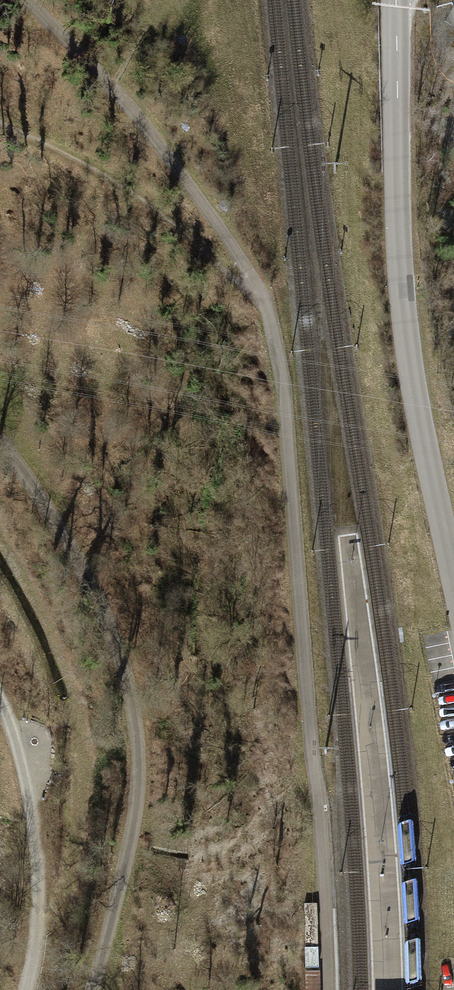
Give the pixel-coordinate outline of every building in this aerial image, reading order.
[(306,989),(321,989),(321,974),(306,974),(306,989)]
